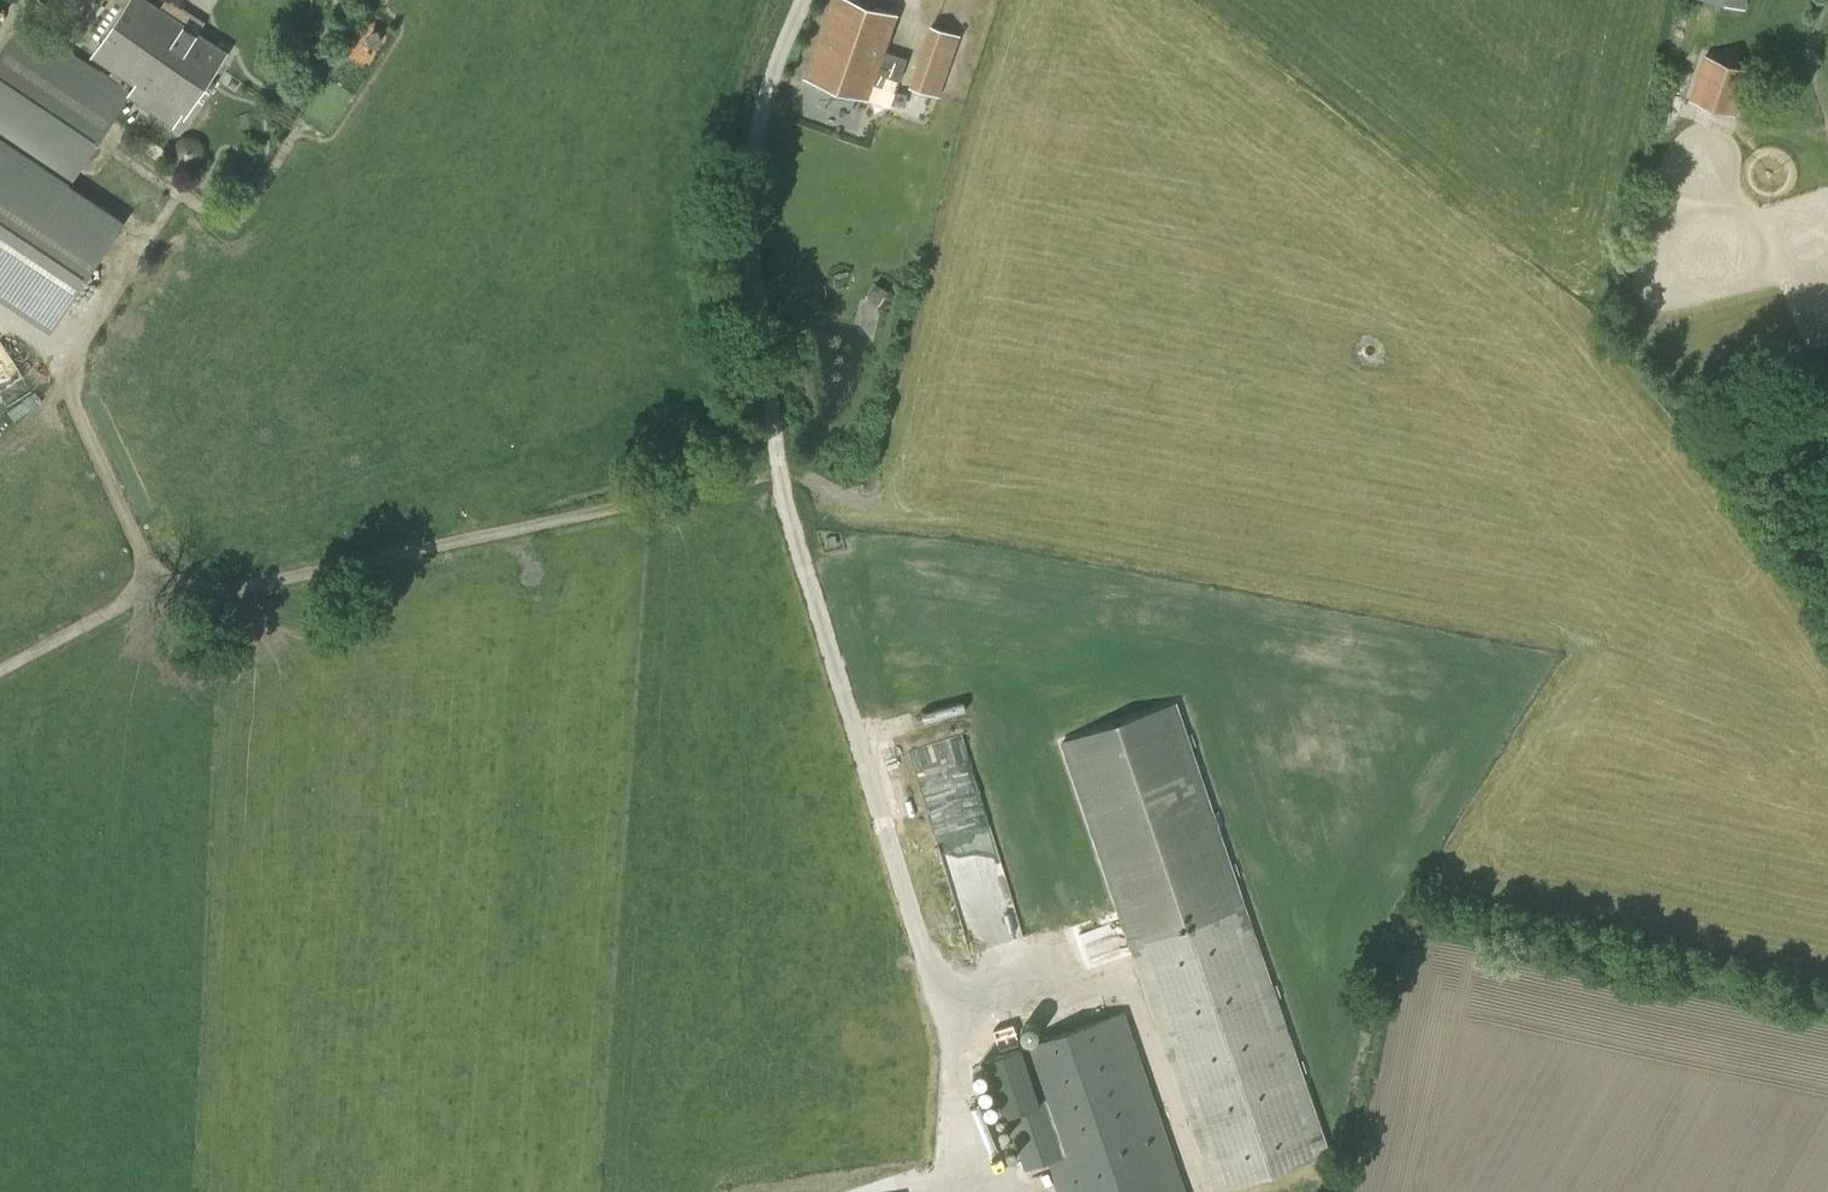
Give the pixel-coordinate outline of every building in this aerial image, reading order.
[(93,55),(136,84),(181,114),(185,117),(228,53),(198,32),(197,32),(179,20),(161,8),(149,0),(130,0),(93,55)] [(868,98),(873,82),(883,85),(886,76),(899,80),(906,59),(884,51),(897,13),(859,0),(834,0),(808,77),(868,98)] [(69,188),(99,143),(107,130),(130,97),(133,91),(132,90),(25,19),(0,57),(0,281),(58,320),(122,224),(69,188)] [(1689,98),(1736,114),(1752,70),(1704,54),(1689,98)] [(914,68),(908,85),(939,96),(945,79),(914,68)] [(0,347),(0,387),(21,377),(6,345),(0,347)] [(1061,741),(1216,1189),(1328,1150),(1244,907),(1175,703),(1061,741)] [(963,731),(913,747),(929,797),(940,794),(936,783),(937,783),(932,768),(971,756),(963,731)] [(1061,1191),(1186,1191),(1124,1011),(987,1059),(1025,1168),(1049,1159),(1061,1191)]
